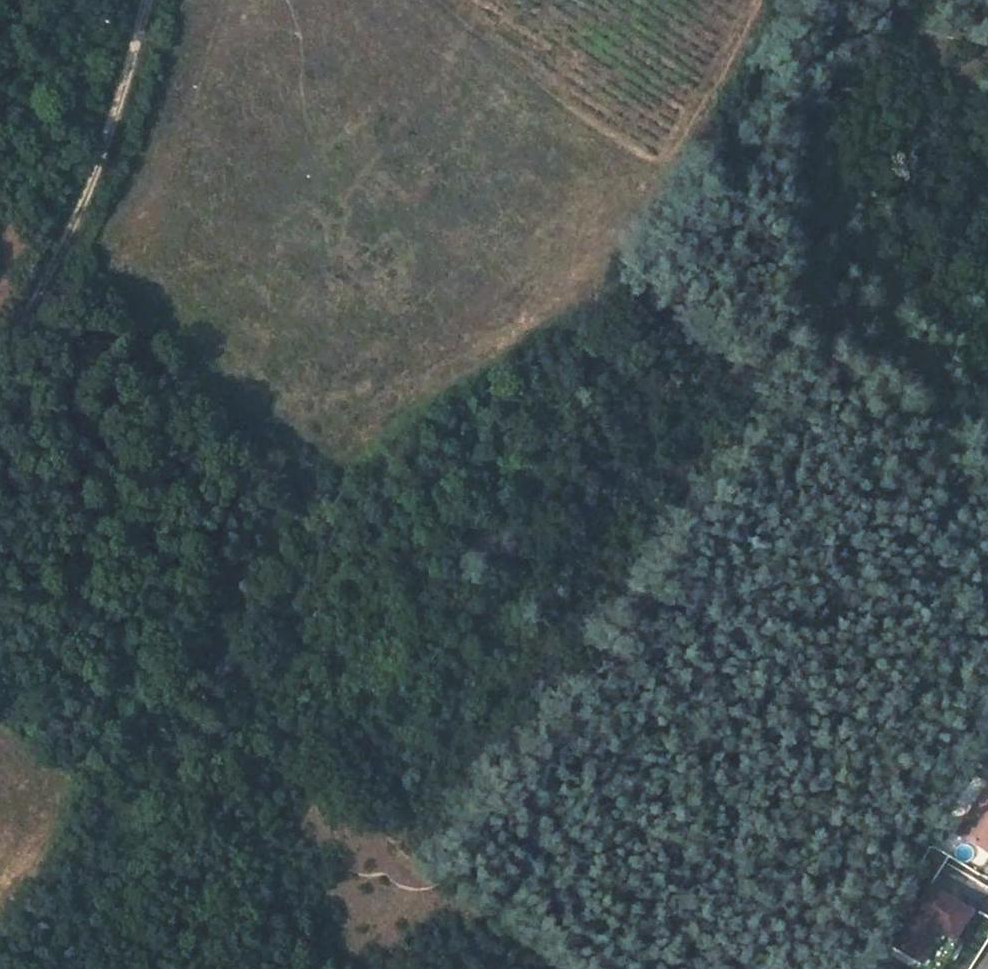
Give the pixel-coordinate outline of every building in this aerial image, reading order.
[(987,773),(955,825),(987,846),(987,774),(987,773)] [(969,902),(927,877),(893,936),(924,955),(944,920),(956,927),(969,902)]
